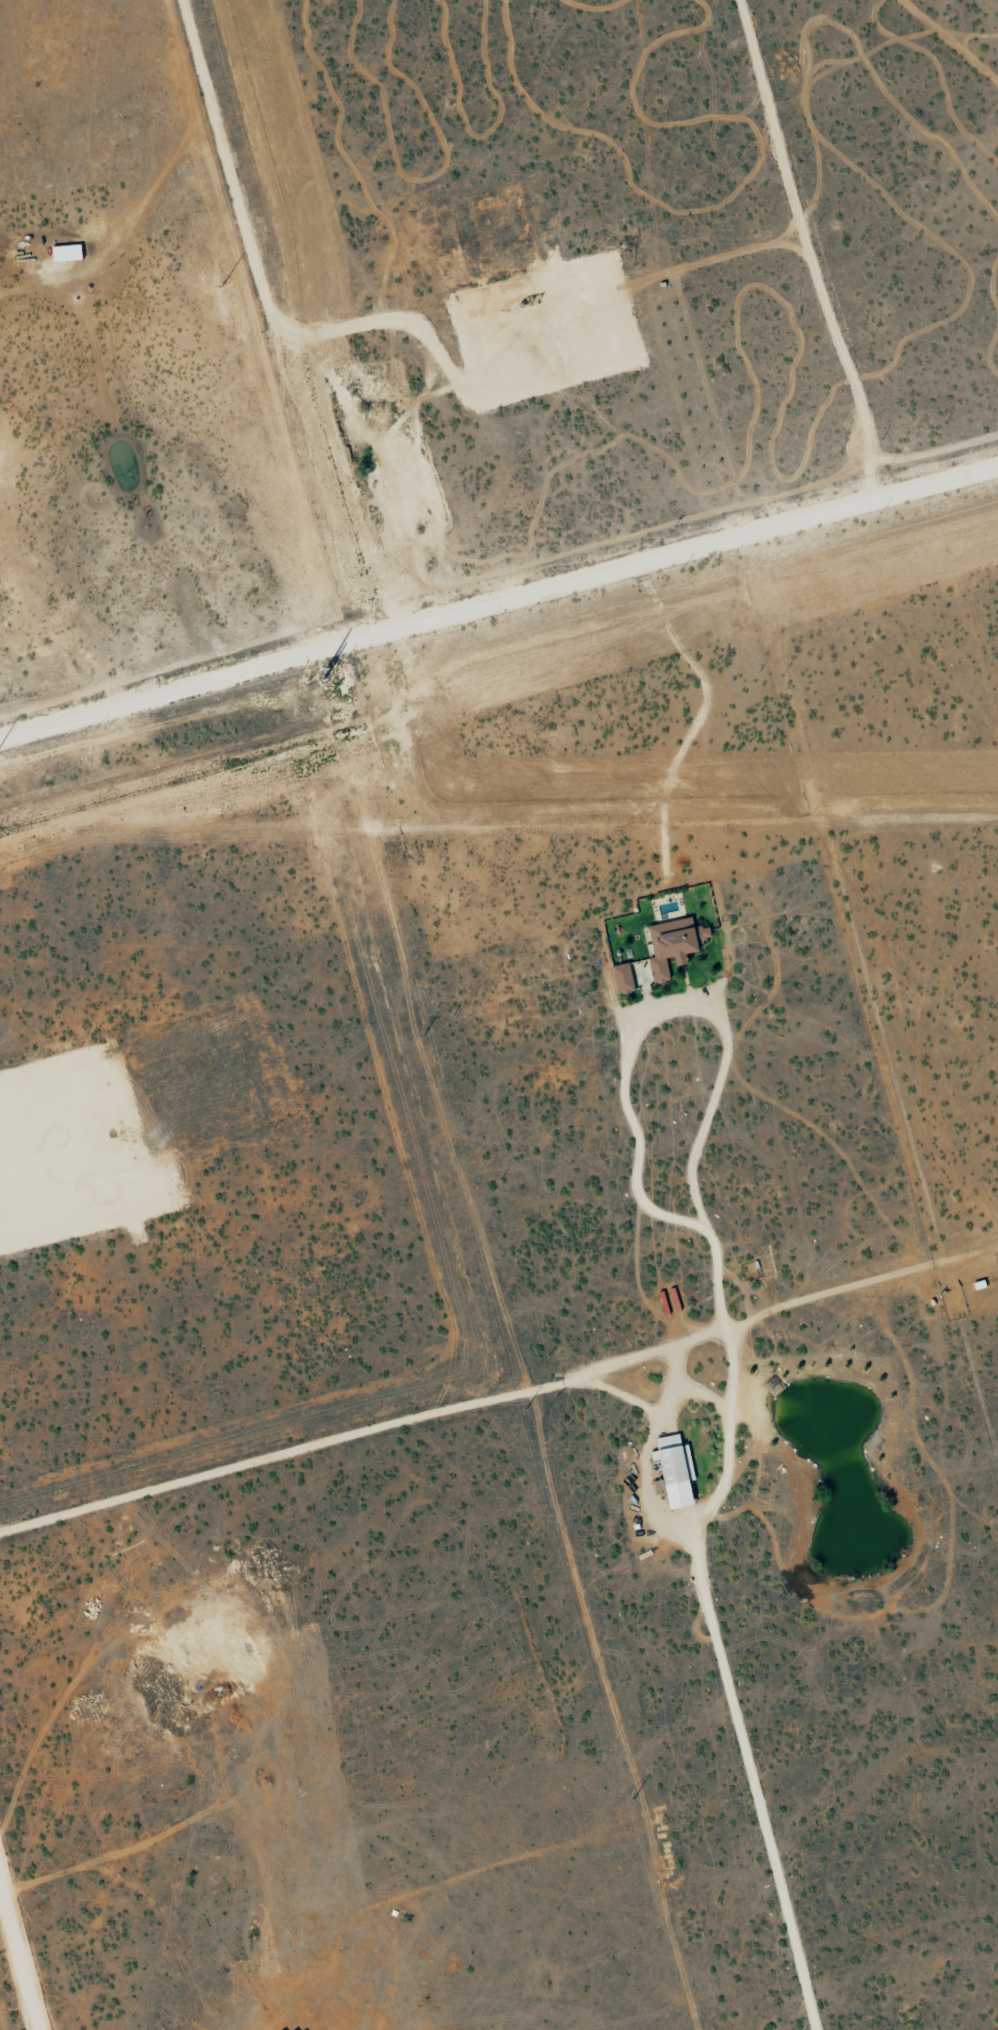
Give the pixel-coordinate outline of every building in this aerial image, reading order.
[(80,260),(78,245),(49,248),(51,263),(80,260)] [(646,927),(653,958),(646,959),(652,985),(669,982),(664,959),(670,957),(672,966),(683,964),(681,955),(694,952),(692,945),(710,941),(707,926),(692,929),(690,918),(646,927)] [(641,993),(648,991),(646,982),(650,981),(646,960),(627,964),(632,986),(639,984),(641,993)] [(615,995),(632,992),(626,963),(609,967),(615,995)] [(656,1461),(665,1511),(690,1506),(686,1482),(693,1481),(686,1446),(679,1447),(677,1435),(653,1439),(655,1451),(649,1453),(650,1462),(656,1461)]
